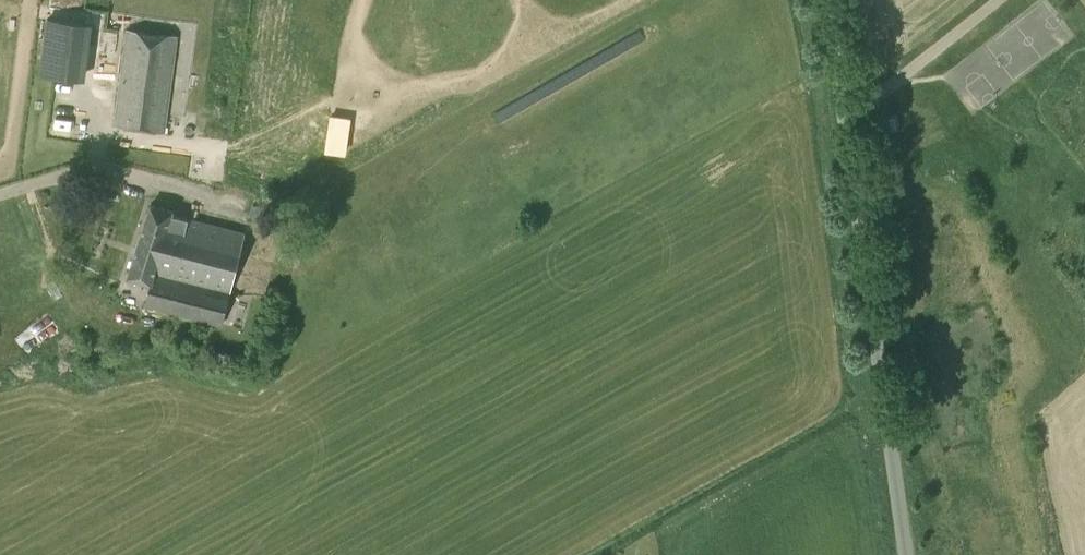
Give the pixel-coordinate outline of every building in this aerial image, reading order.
[(85,80),(93,24),(46,18),(39,74),(85,80)] [(189,107),(169,104),(178,36),(127,29),(114,125),(165,131),(166,127),(186,130),(184,140),(216,144),(219,119),(229,120),(232,95),(191,90),(189,107)] [(220,323),(244,233),(171,214),(171,210),(146,204),(127,275),(152,281),(146,304),(220,323)]
